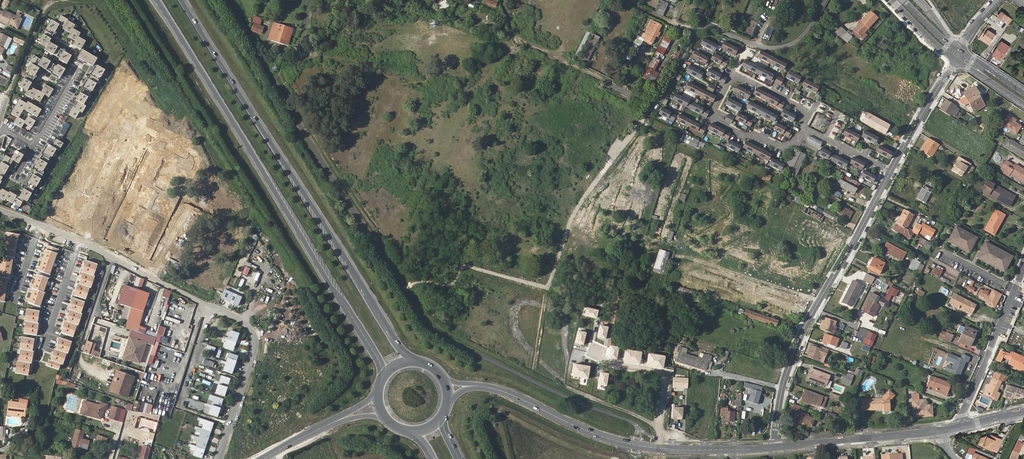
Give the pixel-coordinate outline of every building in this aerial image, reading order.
[(437,5),(439,11),(449,7),(447,1),(437,5)] [(667,5),(661,2),(658,9),(664,11),(667,5)] [(5,10),(4,12),(1,18),(0,20),(0,21),(8,24),(9,23),(10,24),(14,25),(19,24),(21,18),(5,10)] [(859,25),(866,32),(878,18),(871,12),(859,25)] [(1005,22),(1008,16),(1002,12),(998,17),(1005,22)] [(77,23),(69,19),(70,18),(62,14),(58,21),(53,18),(52,19),(49,26),(57,31),(60,25),(65,28),(72,32),(69,37),(76,40),(76,41),(75,44),(82,48),(87,39),(80,36),(82,32),(74,28),(77,23)] [(23,19),(21,18),(19,24),(14,25),(18,29),(23,19)] [(651,32),(649,36),(656,40),(657,37),(659,37),(660,34),(659,33),(662,25),(656,22),(654,24),(656,26),(652,33),(651,32)] [(262,35),(264,27),(255,24),(252,32),(253,32),(257,33),(262,35)] [(274,34),(272,41),(289,45),(293,29),(275,24),(272,33),(274,34)] [(983,36),(992,42),(992,43),(997,35),(987,29),(983,36)] [(0,32),(0,55),(3,54),(5,48),(3,47),(8,36),(0,32)] [(60,46),(51,41),(53,38),(45,33),(41,41),(49,45),(47,49),(54,53),(61,57),(61,59),(68,63),(73,54),(68,51),(66,50),(65,50),(60,47),(60,46)] [(666,33),(657,52),(659,53),(664,56),(673,36),(666,33)] [(852,37),(847,33),(843,38),(848,42),(852,37)] [(13,38),(8,36),(3,47),(5,48),(8,49),(13,38)] [(992,43),(992,42),(983,36),(980,39),(990,46),(992,43)] [(703,38),(700,44),(714,51),(717,45),(703,38)] [(724,41),(721,47),(735,54),(736,51),(738,53),(740,50),(724,41)] [(1011,47),(1004,42),(995,56),(1002,61),(1011,47)] [(100,58),(84,49),(79,56),(96,66),(100,58)] [(769,64),(774,56),(761,49),(758,54),(756,53),(755,56),(769,64)] [(678,50),(672,61),(676,63),(681,51),(678,50)] [(694,50),(691,56),(707,65),(710,59),(694,50)] [(714,53),(711,59),(726,67),(729,61),(714,53)] [(43,59),(35,55),(31,63),(32,64),(29,70),(37,75),(42,67),(34,63),(35,61),(48,68),(49,66),(56,70),(55,72),(62,77),(68,68),(59,63),(58,65),(52,61),(53,60),(45,55),(43,59)] [(787,63),(774,56),(769,64),(783,71),(787,63)] [(745,60),(742,66),(757,73),(760,68),(745,60)] [(3,75),(9,78),(14,67),(8,64),(3,75)] [(107,69),(99,64),(95,72),(103,76),(107,69)] [(690,65),(686,71),(701,78),(702,76),(704,73),(690,65)] [(648,68),(641,83),(648,86),(649,84),(653,85),(659,73),(648,68)] [(718,80),(721,74),(709,68),(706,74),(718,80)] [(760,68),(757,73),(773,82),(776,76),(760,68)] [(787,70),(784,76),(798,84),(801,78),(787,70)] [(9,79),(0,74),(0,86),(5,88),(9,79)] [(718,80),(718,81),(724,84),(727,78),(721,74),(718,80)] [(778,76),(775,82),(781,85),(785,79),(778,76)] [(33,83),(25,78),(20,86),(28,90),(26,94),(34,99),(35,97),(42,101),(46,94),(32,86),(33,83)] [(98,83),(90,78),(86,86),(94,90),(98,83)] [(805,80),(802,86),(816,93),(819,87),(805,80)] [(688,82),(685,87),(699,95),(702,89),(688,82)] [(710,83),(707,89),(713,93),(716,86),(710,83)] [(736,88),(734,87),(732,90),(748,98),(751,92),(737,85),(736,88)] [(976,93),(978,92),(975,86),(963,93),(974,112),(985,106),(981,99),(980,99),(976,93)] [(767,101),(770,95),(757,88),(754,94),(767,101)] [(716,96),(702,89),(699,95),(713,102),(716,96)] [(90,96),(82,91),(77,99),(81,101),(77,108),(75,106),(70,114),(76,118),(80,112),(81,111),(83,112),(88,105),(85,104),(86,103),(90,96)] [(686,106),(689,100),(675,93),(672,99),(686,106)] [(770,95),(767,101),(782,109),(785,103),(770,95)] [(28,103),(21,98),(12,113),(19,117),(15,123),(23,128),(26,123),(33,127),(37,120),(29,116),(27,120),(20,116),(25,108),(39,117),(43,109),(29,101),(28,103)] [(742,106),(728,98),(725,104),(739,111),(742,106)] [(701,114),(704,108),(689,100),(686,106),(701,114)] [(763,109),(747,100),(744,106),(760,115),(763,109)] [(947,101),(941,110),(951,117),(958,107),(947,101)] [(658,113),(673,121),(677,115),(661,107),(658,113)] [(710,111),(704,108),(701,114),(707,117),(710,111)] [(780,117),(763,109),(760,115),(777,123),(780,117)] [(784,110),(781,115),(793,122),(796,116),(784,110)] [(630,117),(636,122),(640,115),(634,111),(630,117)] [(870,122),(868,125),(885,134),(890,126),(864,111),(862,114),(866,117),(865,120),(870,122)] [(739,113),(735,119),(750,127),(754,121),(739,113)] [(688,126),(691,120),(678,114),(675,119),(688,126)] [(728,114),(725,120),(731,124),(734,118),(728,114)] [(1017,134),(1022,126),(1016,123),(1017,120),(1009,115),(1003,125),(1017,134)] [(691,120),(688,126),(703,134),(706,128),(691,120)] [(711,123),(708,129),(728,140),(731,134),(711,123)] [(777,123),(774,129),(791,138),(792,135),(790,134),(792,131),(777,123)] [(846,129),(843,135),(857,142),(860,137),(846,129)] [(864,131),(861,137),(875,144),(878,138),(864,131)] [(684,134),(682,141),(700,149),(703,143),(684,134)] [(810,136),(808,141),(820,148),(823,143),(810,136)] [(54,146),(51,144),(46,152),(53,156),(58,148),(61,150),(65,143),(58,138),(54,146)] [(930,157),(938,144),(928,138),(925,142),(920,151),(930,157)] [(737,152),(740,146),(728,140),(725,146),(737,152)] [(1011,140),(1007,148),(1023,158),(1023,148),(1011,140)] [(755,153),(758,148),(746,142),(743,147),(755,153)] [(199,150),(193,146),(190,152),(196,156),(199,150)] [(880,147),(877,153),(891,160),(894,154),(880,147)] [(755,153),(769,161),(772,155),(758,148),(755,153)] [(3,180),(15,159),(21,163),(26,154),(18,149),(13,158),(6,154),(0,165),(0,185),(3,180)] [(793,149),(785,165),(786,171),(796,176),(806,155),(793,149)] [(837,156),(822,149),(819,154),(834,162),(837,156)] [(163,167),(171,171),(177,158),(164,152),(154,173),(159,175),(163,167)] [(193,164),(197,158),(191,154),(187,160),(193,164)] [(837,156),(834,162),(846,168),(849,163),(837,156)] [(954,166),(952,170),(961,176),(964,169),(966,170),(967,169),(970,164),(970,163),(958,156),(956,160),(957,161),(955,164),(954,166)] [(50,162),(41,158),(37,166),(39,167),(30,181),(38,186),(43,178),(42,178),(46,171),(45,171),(47,168),(50,162)] [(780,173),(784,165),(772,158),(768,167),(780,173)] [(854,158),(851,164),(863,170),(866,164),(854,158)] [(1006,171),(1010,163),(1006,161),(1002,169),(1006,171)] [(1015,166),(1010,163),(1006,171),(1010,174),(1015,166)] [(1015,166),(1010,174),(1023,182),(1023,169),(1016,164),(1015,166)] [(864,171),(861,177),(877,185),(878,183),(875,181),(877,177),(864,171)] [(841,173),(838,178),(857,187),(859,182),(841,173)] [(773,177),(766,174),(763,179),(771,182),(773,177)] [(840,180),(837,185),(855,194),(858,189),(840,180)] [(994,186),(995,184),(987,180),(981,191),(1010,207),(1016,196),(1002,188),(1000,190),(994,186)] [(787,189),(799,195),(801,190),(789,185),(787,189)] [(924,186),(917,199),(926,204),(933,191),(924,186)] [(10,192),(4,188),(3,190),(0,189),(0,196),(6,200),(7,199),(21,207),(25,199),(28,201),(33,193),(25,189),(21,196),(11,191),(10,192)] [(834,190),(831,195),(840,199),(842,194),(834,190)] [(850,219),(854,212),(842,207),(838,213),(850,219)] [(815,212),(806,208),(804,214),(819,221),(821,216),(820,215),(815,212)] [(904,210),(896,224),(907,230),(914,216),(904,210)] [(985,230),(995,235),(1005,215),(996,210),(985,230)] [(825,211),(823,215),(833,220),(835,216),(825,211)] [(907,230),(896,224),(894,229),(911,238),(913,234),(907,230)] [(923,224),(919,232),(927,236),(927,235),(932,237),(936,230),(923,224)] [(818,225),(815,230),(825,237),(828,232),(818,225)] [(969,253),(977,238),(956,227),(948,241),(969,253)] [(911,239),(911,238),(894,229),(894,230),(911,239)] [(19,235),(5,232),(1,255),(15,257),(19,235)] [(256,240),(259,235),(251,232),(249,236),(256,240)] [(248,237),(243,252),(249,255),(255,239),(248,237)] [(261,248),(263,243),(257,240),(255,246),(261,248)] [(1005,272),(1013,257),(985,242),(977,257),(1005,272)] [(902,260),(906,253),(887,243),(883,251),(902,260)] [(60,250),(47,245),(37,270),(50,275),(60,250)] [(661,270),(667,252),(661,250),(653,273),(663,276),(664,271),(661,270)] [(670,253),(667,252),(661,270),(664,271),(670,253)] [(0,255),(0,279),(9,280),(14,258),(0,255)] [(875,258),(869,269),(880,276),(884,266),(886,267),(887,265),(881,261),(882,260),(879,259),(879,260),(875,258)] [(914,259),(911,265),(918,269),(921,263),(914,259)] [(97,264),(85,260),(82,272),(93,275),(97,264)] [(95,276),(83,272),(79,284),(91,287),(95,276)] [(48,278),(37,274),(32,288),(33,289),(28,303),(40,307),(45,293),(43,292),(48,278)] [(864,280),(872,284),(875,279),(867,274),(864,280)] [(271,282),(276,287),(281,282),(276,277),(271,282)] [(853,287),(851,286),(843,302),(852,306),(857,295),(859,296),(862,291),(859,290),(862,285),(855,282),(853,287)] [(89,287),(77,283),(74,295),(86,298),(89,287)] [(972,294),(975,288),(969,285),(966,290),(972,294)] [(119,305),(143,314),(149,296),(141,293),(137,292),(125,287),(119,305)] [(917,288),(915,293),(922,297),(924,292),(917,288)] [(163,295),(169,298),(172,291),(166,289),(163,295)] [(224,289),(220,298),(238,306),(242,297),(224,289)] [(983,304),(992,309),(996,302),(1000,293),(991,289),(988,297),(985,295),(985,293),(981,291),(979,297),(984,299),(985,297),(987,299),(983,304)] [(897,295),(893,293),(889,301),(893,303),(897,295)] [(954,293),(949,302),(970,313),(975,304),(954,293)] [(873,294),(864,312),(874,317),(879,305),(885,308),(888,308),(889,305),(889,303),(888,302),(873,294)] [(84,301),(73,297),(69,309),(81,312),(84,301)] [(106,302),(100,304),(104,315),(109,313),(106,302)] [(587,307),(585,315),(597,317),(598,309),(587,307)] [(39,311),(26,309),(24,321),(37,323),(39,311)] [(773,319),(742,309),(741,314),(772,324),(773,319)] [(83,314),(71,310),(67,321),(79,325),(83,314)] [(824,318),(821,330),(829,333),(832,325),(834,326),(835,322),(824,318)] [(77,325),(65,321),(61,332),(73,336),(77,325)] [(38,324),(25,322),(23,334),(36,337),(38,324)] [(609,327),(601,326),(598,337),(606,339),(609,327)] [(977,331),(966,326),(961,338),(959,343),(970,347),(972,343),(970,341),(973,334),(975,336),(977,331)] [(154,338),(130,330),(128,336),(151,345),(154,338)] [(239,333),(230,330),(224,348),(233,351),(239,333)] [(586,334),(578,332),(576,343),(584,345),(586,334)] [(876,335),(868,332),(864,344),(871,347),(876,335)] [(828,343),(836,346),(839,339),(825,335),(823,342),(828,343)] [(35,339),(21,336),(19,348),(33,351),(35,339)] [(146,343),(130,337),(123,358),(139,363),(146,343)] [(71,341),(60,338),(56,349),(68,353),(71,341)] [(92,354),(96,343),(88,340),(84,351),(92,354)] [(853,345),(850,344),(843,342),(841,348),(851,351),(853,345)] [(664,345),(661,344),(658,343),(656,350),(665,352),(666,345),(664,345)] [(619,348),(611,346),(608,358),(616,359),(619,348)] [(810,346),(806,357),(816,360),(818,355),(821,356),(825,357),(827,352),(810,346)] [(34,351),(20,349),(18,361),(32,363),(34,351)] [(66,353),(55,349),(51,360),(63,364),(66,353)] [(642,353),(626,350),(624,362),(640,365),(642,353)] [(1005,353),(1001,351),(997,360),(1001,362),(1003,358),(1005,353)] [(684,353),(680,352),(677,361),(706,370),(709,360),(703,358),(702,359),(684,353)] [(1012,358),(1010,361),(1009,364),(1023,370),(1023,358),(1012,352),(1011,355),(1010,357),(1012,358)] [(238,356),(229,353),(223,371),(232,374),(238,356)] [(970,358),(962,354),(960,358),(948,353),(945,360),(953,363),(952,367),(947,365),(944,371),(960,377),(966,363),(968,363),(970,358)] [(1011,355),(1005,353),(1003,358),(1010,361),(1012,358),(1010,357),(1011,355)] [(665,357),(649,354),(647,366),(663,368),(665,357)] [(30,363),(17,361),(15,373),(28,375),(30,363)] [(583,364),(575,363),(573,375),(581,376),(583,364)] [(592,366),(584,364),(582,376),(590,377),(592,366)] [(830,375),(811,368),(808,378),(826,385),(830,375)] [(124,397),(131,376),(118,371),(110,392),(124,397)] [(609,373),(601,372),(599,384),(607,385),(609,373)] [(843,379),(851,383),(853,379),(854,376),(847,373),(845,376),(844,376),(843,379)] [(992,395),(992,397),(995,399),(999,391),(996,390),(1001,379),(999,378),(992,375),(988,385),(985,391),(992,395)] [(230,379),(221,376),(215,393),(224,396),(230,379)] [(951,384),(932,376),(928,387),(936,390),(937,389),(948,393),(951,384)] [(673,377),(673,388),(688,389),(688,378),(673,377)] [(1006,397),(1014,399),(1015,397),(1019,398),(1023,397),(1023,390),(1009,386),(1006,397)] [(749,404),(758,407),(763,389),(754,387),(749,404)] [(805,389),(802,399),(821,406),(824,396),(805,389)] [(875,410),(879,409),(883,409),(883,413),(890,412),(889,402),(893,396),(888,392),(882,399),(861,401),(861,408),(866,407),(867,410),(875,410)] [(223,399),(210,395),(208,399),(213,401),(208,414),(217,417),(223,399)] [(921,405),(921,400),(912,400),(912,416),(931,415),(930,405),(924,405),(921,405)] [(27,403),(8,401),(7,411),(26,414),(27,403)] [(102,418),(105,409),(100,408),(101,406),(85,401),(82,410),(97,414),(97,416),(102,418)] [(800,410),(802,405),(793,402),(792,407),(800,410)] [(673,407),(672,417),(683,418),(684,407),(673,407)] [(799,412),(800,410),(792,407),(789,416),(798,419),(797,421),(809,426),(812,418),(809,417),(809,415),(799,412)] [(729,408),(721,408),(721,412),(723,412),(722,421),(735,421),(736,411),(729,411),(729,408)] [(120,414),(114,411),(111,419),(118,421),(120,414)] [(214,423),(198,418),(197,420),(199,421),(199,423),(203,425),(202,429),(195,426),(195,429),(197,430),(196,432),(200,433),(199,437),(192,435),(191,438),(194,438),(193,441),(197,442),(196,446),(189,444),(189,446),(191,447),(190,449),(194,451),(193,455),(202,458),(214,423)] [(77,429),(73,444),(81,446),(88,448),(90,441),(83,439),(85,431),(77,429)] [(97,435),(95,442),(106,445),(107,437),(97,435)] [(994,438),(991,437),(987,435),(982,438),(979,444),(998,452),(1003,439),(995,436),(994,438)] [(152,446),(153,437),(145,436),(144,445),(152,446)] [(1011,457),(1015,458),(1017,458),(1023,444),(1023,443),(1018,440),(1011,457)] [(151,448),(149,448),(143,446),(139,458),(148,458),(151,448)]
